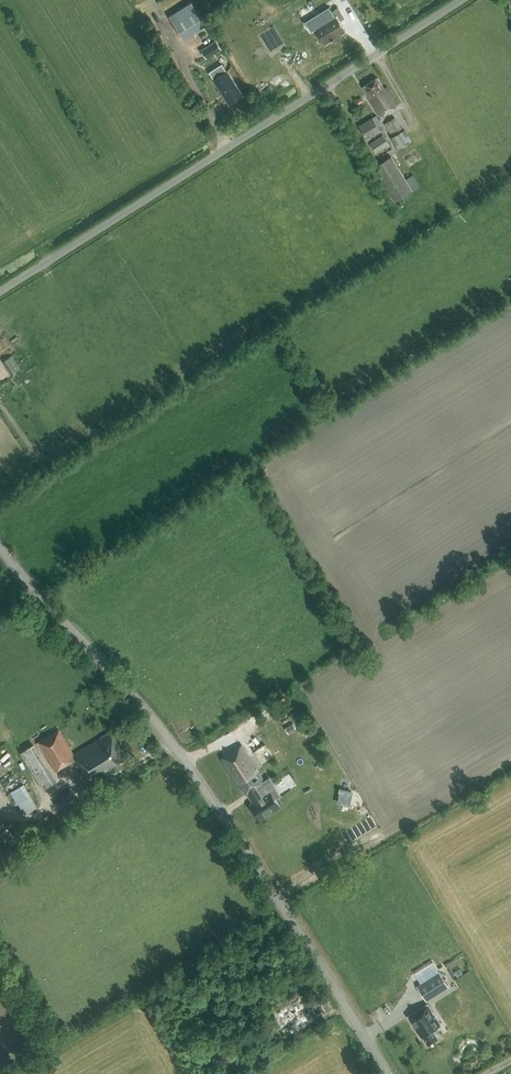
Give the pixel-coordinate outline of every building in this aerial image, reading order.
[(311,3),(309,0),(304,0),(294,6),(298,11),(302,19),(315,11),(311,3)] [(206,24),(196,9),(192,3),(191,1),(169,15),(184,38),(206,24)] [(325,43),(344,31),(339,21),(344,18),(338,8),(330,12),(333,17),(315,28),(325,43)] [(217,42),(202,51),(206,58),(221,49),(217,42)] [(243,96),(227,71),(222,64),(209,73),(214,79),(213,79),(229,104),(243,96)] [(380,116),(398,106),(387,87),(384,89),(378,78),(363,87),(370,98),(369,98),(380,116)] [(381,131),(384,129),(375,116),(359,125),(367,139),(381,131)] [(398,149),(412,140),(405,129),(403,130),(396,117),(384,124),(392,137),(391,137),(398,149)] [(376,154),(389,144),(382,135),(369,143),(376,154)] [(392,156),(373,167),(394,202),(420,186),(413,175),(406,179),(392,156)] [(11,374),(20,369),(12,356),(3,361),(11,374)] [(293,723),(285,727),(289,733),(297,729),(293,723)] [(111,731),(101,737),(74,754),(60,729),(39,742),(56,771),(75,759),(91,783),(118,766),(117,763),(127,758),(111,731)] [(262,765),(275,756),(263,740),(251,748),(262,765)] [(43,787),(56,780),(34,742),(21,750),(43,787)] [(242,745),(221,758),(241,790),(243,789),(246,794),(248,793),(253,802),(252,803),(261,818),(280,806),(271,793),(276,790),(277,791),(278,791),(269,778),(265,781),(242,745)] [(314,776),(335,763),(329,754),(309,767),(314,776)] [(281,784),(285,781),(281,775),(277,778),(281,784)] [(12,788),(22,813),(37,807),(26,782),(12,788)] [(345,790),(343,804),(350,805),(353,791),(345,790)] [(449,986),(443,976),(449,972),(447,969),(441,973),(439,971),(417,985),(426,1000),(449,986)] [(315,993),(309,997),(299,980),(291,985),(293,989),(295,989),(301,999),(280,1011),(292,1032),(315,1018),(314,1016),(325,1009),(315,993)] [(427,1003),(408,1016),(421,1036),(423,1035),(428,1044),(438,1038),(432,1029),(440,1024),(427,1003)] [(242,1011),(238,1004),(228,1010),(232,1017),(242,1011)] [(285,1046),(276,1031),(265,1038),(273,1053),(285,1046)]
